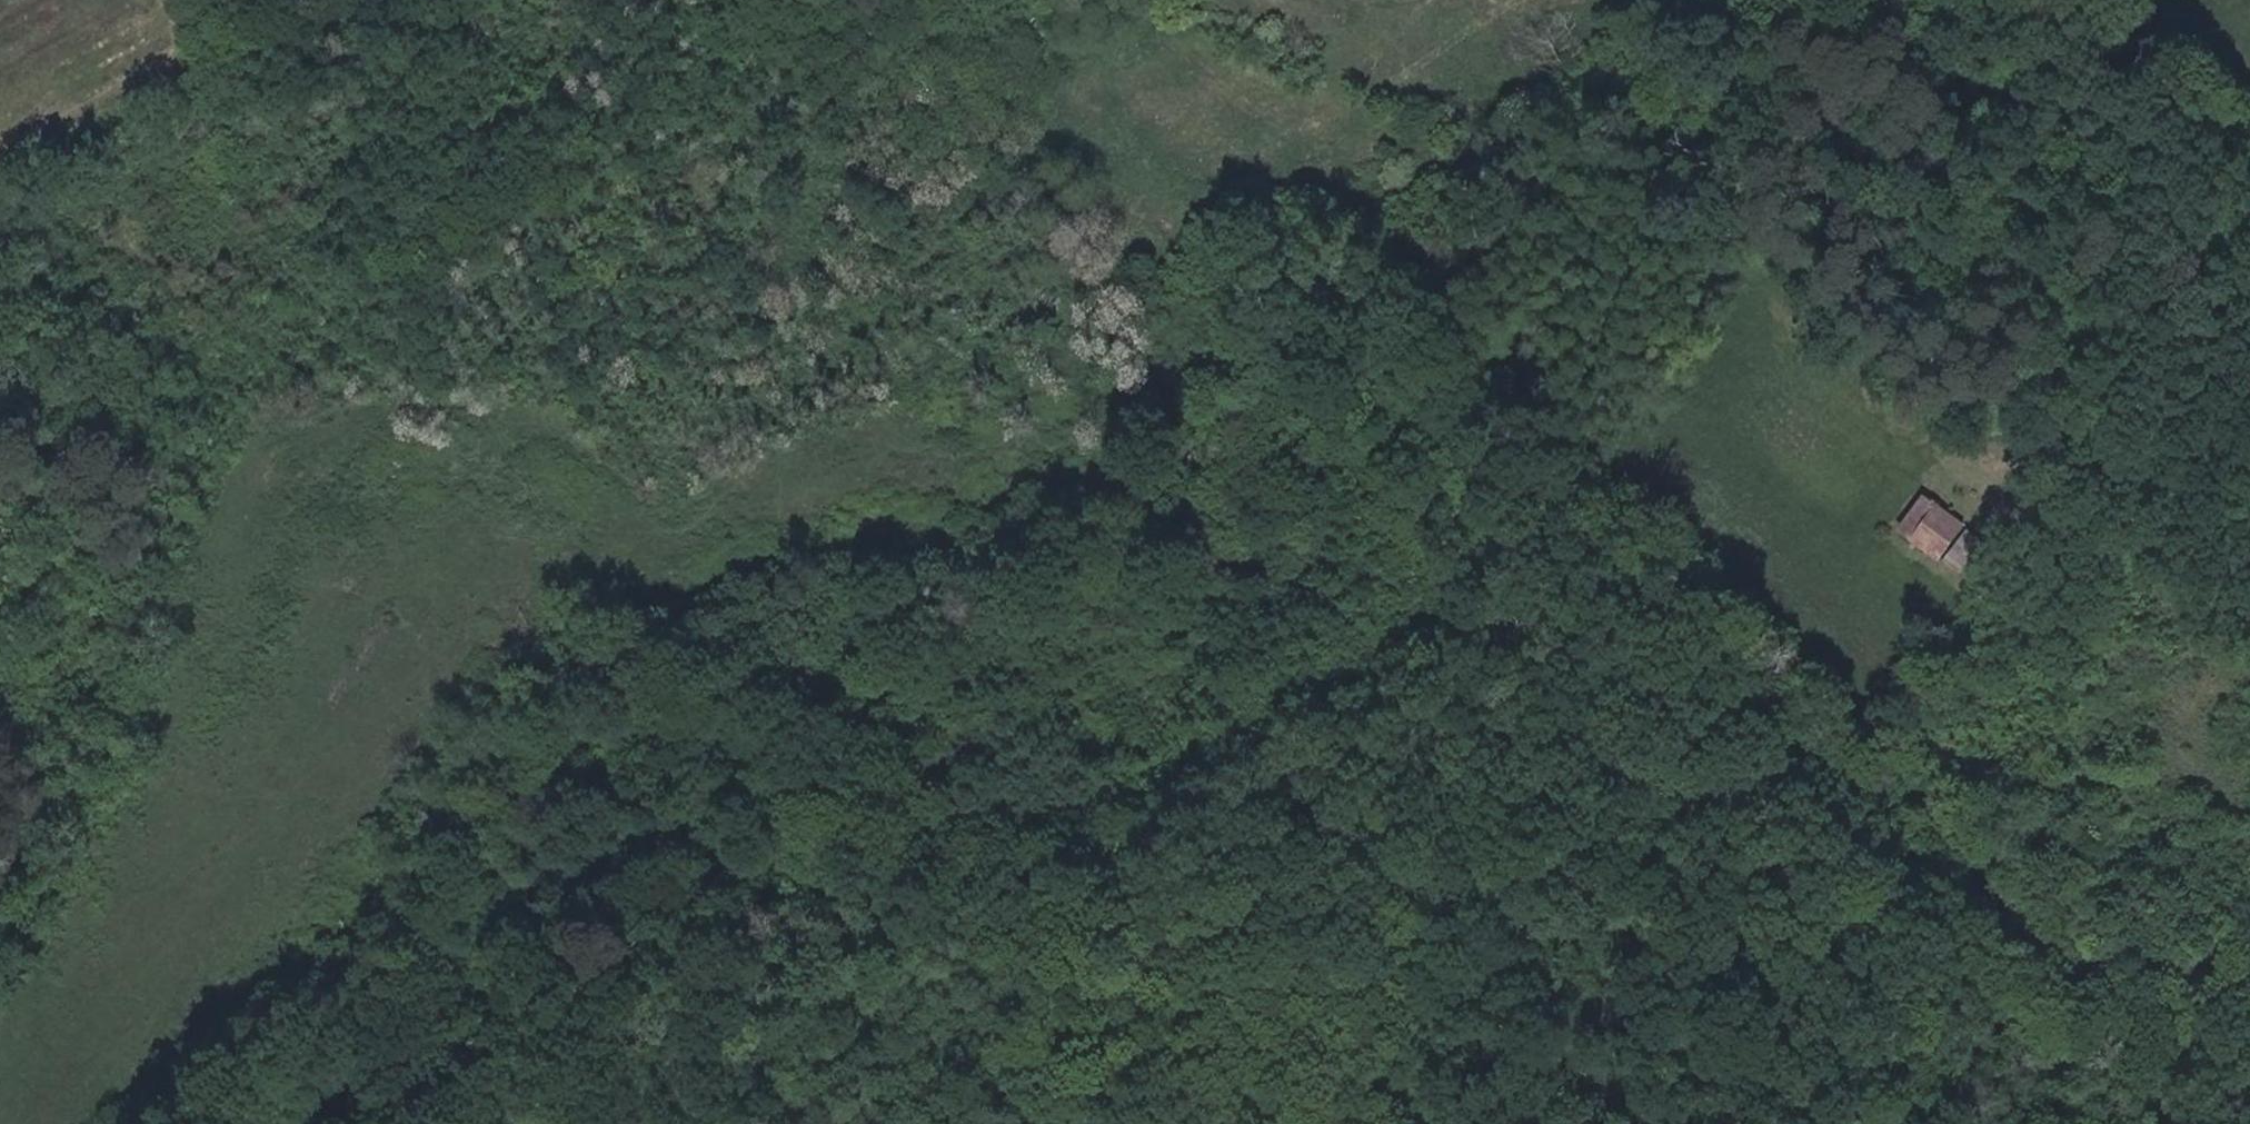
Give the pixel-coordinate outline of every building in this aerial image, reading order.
[(1920,541),(1939,499),(1916,489),(1897,531),(1920,541)] [(1947,504),(1918,539),(1938,555),(1967,520),(1947,504)]
